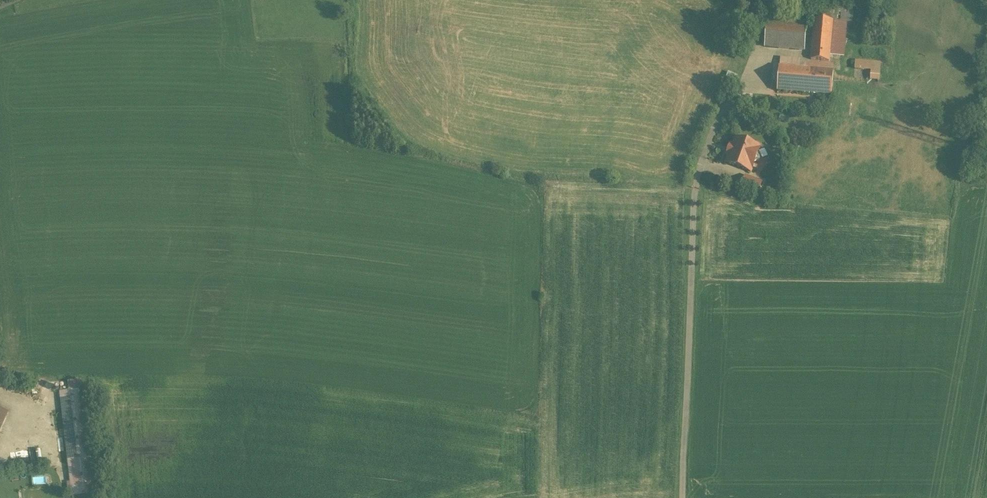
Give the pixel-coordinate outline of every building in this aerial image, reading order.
[(822,20),(814,19),(811,60),(829,61),(829,54),(832,21),(847,22),(852,22),(853,10),(823,7),(822,20)] [(847,22),(832,21),(829,54),(844,55),(847,22)] [(807,28),(766,25),(765,47),(805,50),(807,28)] [(885,64),(861,62),(860,69),(880,71),(880,67),(884,68),(885,64)] [(833,71),(780,67),(778,91),(832,95),(833,81),(833,71)] [(759,148),(736,139),(727,163),(750,172),(754,163),(760,160),(757,153),(759,148)] [(762,182),(745,177),(741,188),(758,194),(762,182)] [(82,390),(60,393),(72,497),(94,494),(82,390)]
